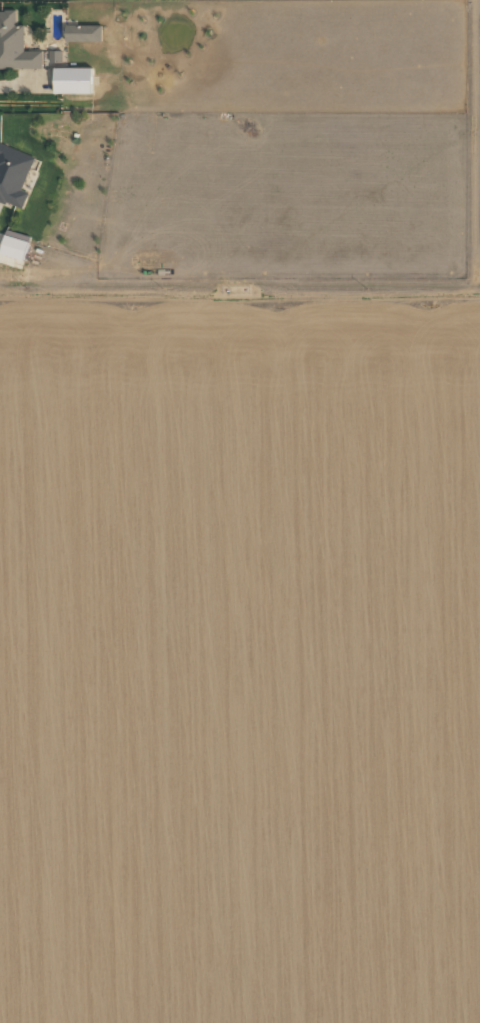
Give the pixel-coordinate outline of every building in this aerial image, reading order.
[(42,51),(24,51),(23,26),(15,26),(15,12),(0,13),(0,69),(42,68),(42,51)] [(101,41),(101,25),(65,25),(65,41),(101,41)] [(61,63),(62,52),(49,51),(48,62),(61,63)] [(91,94),(91,68),(53,67),(53,93),(91,94)] [(21,209),(28,192),(21,189),(34,157),(0,144),(0,201),(21,209)] [(30,237),(6,229),(0,248),(0,254),(22,261),(30,237)]
